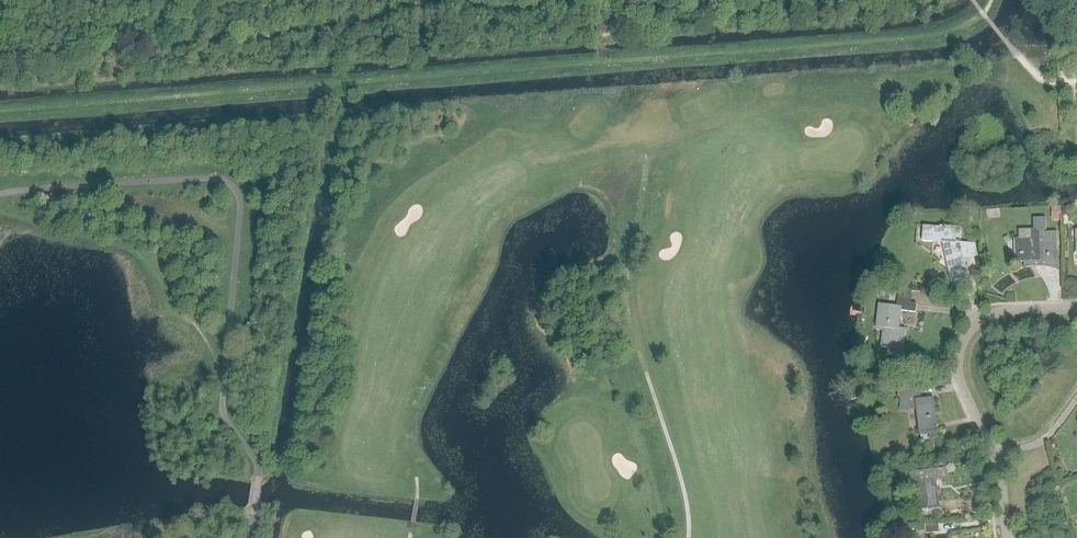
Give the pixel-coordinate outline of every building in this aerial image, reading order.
[(619,21),(616,19),(612,20),(610,22),(609,26),(613,29),(618,29),(620,25),(619,21)] [(1011,262),(1024,262),(1024,268),(1023,268),(1033,267),(1033,262),(1049,262),(1049,266),(1057,266),(1057,267),(1057,252),(1058,252),(1058,251),(1057,232),(1056,232),(1057,233),(1042,234),(1042,230),(1044,230),(1046,230),(1046,218),(1037,218),(1037,229),(1019,230),(1019,231),(1020,231),(1030,230),(1030,239),(1020,239),(1017,239),(1018,262),(1015,262),(1011,262)] [(940,229),(924,228),(923,243),(950,245),(954,258),(946,260),(952,283),(970,278),(964,255),(967,255),(964,244),(961,244),(962,229),(941,227),(940,229)] [(891,326),(888,348),(888,355),(899,356),(899,352),(903,352),(906,330),(898,329),(898,324),(900,324),(901,312),(915,314),(916,305),(911,304),(897,303),(897,307),(879,305),(876,325),(891,326)] [(918,389),(899,391),(897,400),(899,400),(900,411),(918,409),(920,430),(917,431),(917,436),(920,435),(921,437),(930,435),(931,440),(938,439),(934,409),(933,409),(932,399),(919,401),(918,389)] [(946,468),(900,474),(900,475),(904,474),(905,482),(914,481),(915,483),(918,512),(941,509),(937,480),(937,479),(944,478),(943,470),(946,469),(946,468)]
